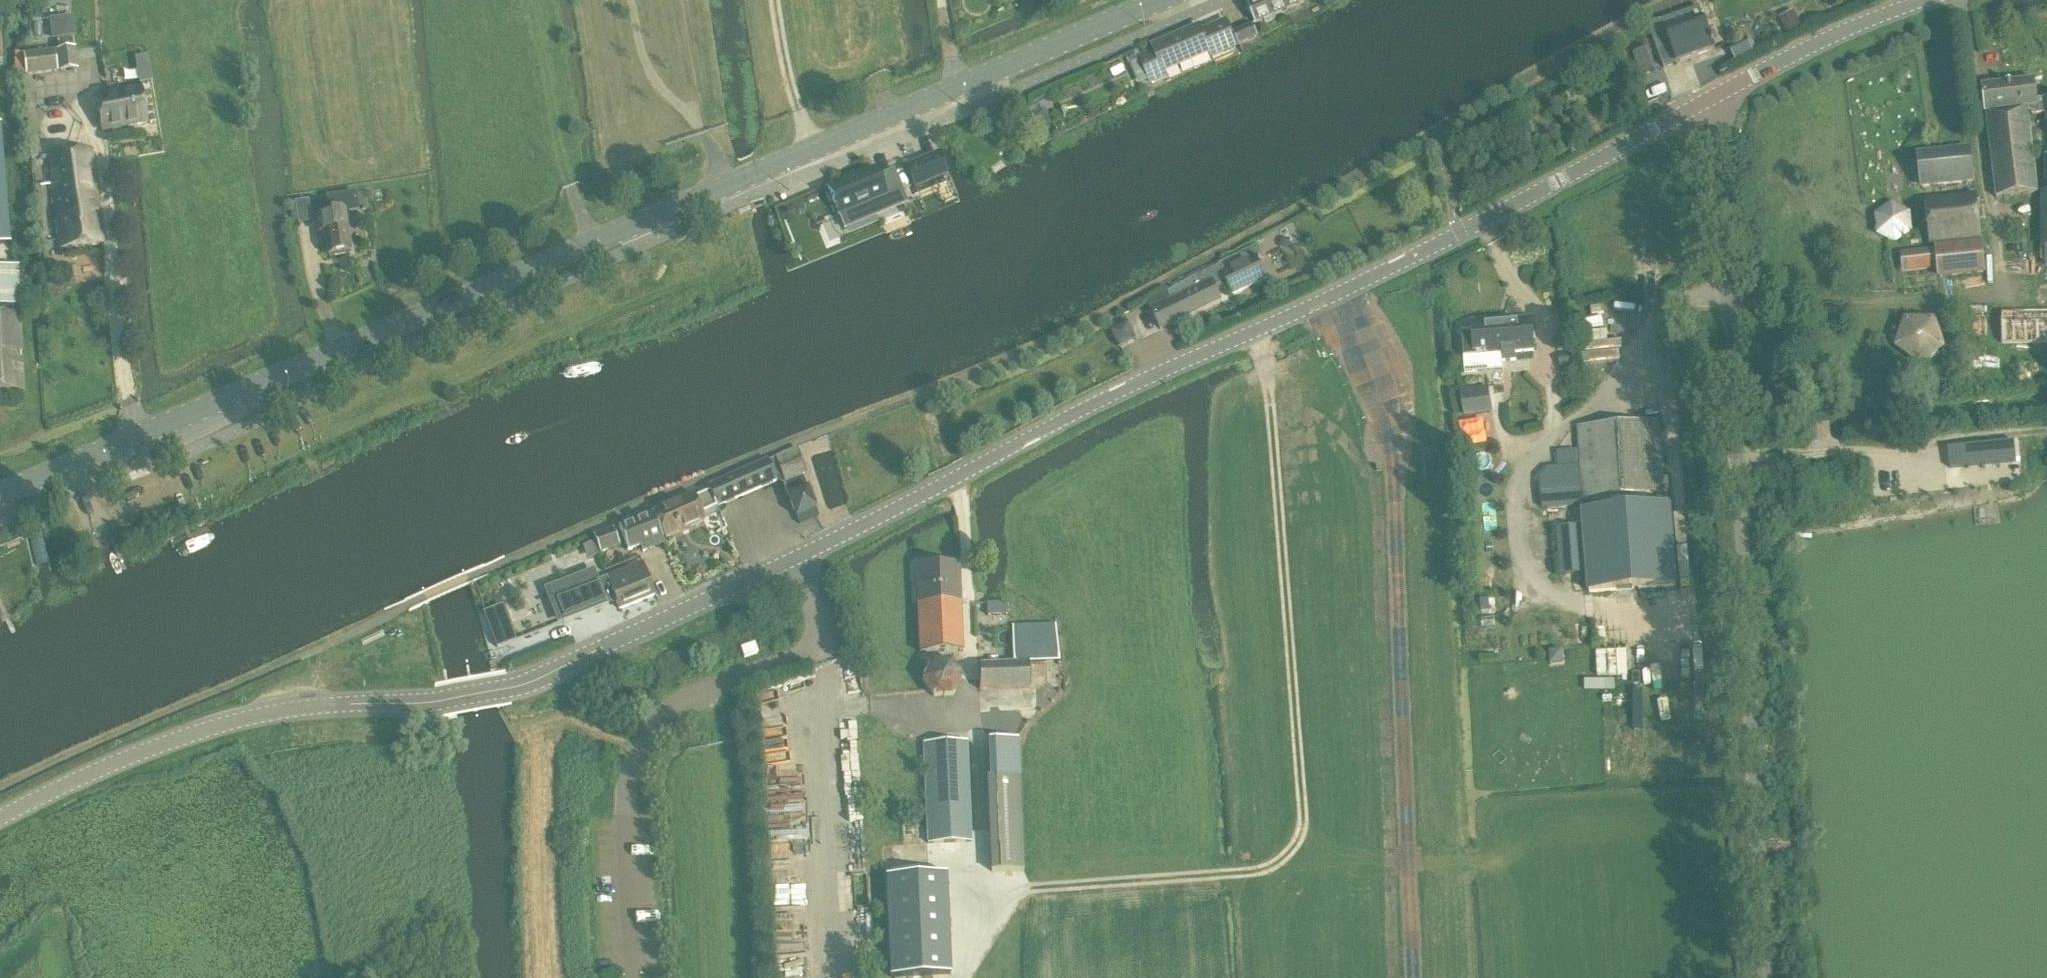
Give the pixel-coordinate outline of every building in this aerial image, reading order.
[(1304,2),(1303,0),(1262,0),(1248,6),(1256,25),(1265,21),(1266,23),(1276,19),(1274,16),(1304,2)] [(1778,18),(1787,36),(1803,29),(1794,10),(1778,18)] [(1662,19),(1648,24),(1663,68),(1715,49),(1704,21),(1680,30),(1675,16),(1662,19)] [(1156,52),(1141,59),(1152,84),(1167,77),(1165,72),(1210,53),(1213,58),(1224,53),(1238,47),(1227,21),(1213,27),(1201,32),(1199,27),(1174,38),(1166,42),(1153,47),(1156,52)] [(1252,25),(1234,33),(1234,35),(1239,44),(1240,46),(1258,38),(1252,25)] [(73,39),(58,41),(60,52),(74,50),(73,44),(73,39)] [(1655,71),(1647,49),(1632,54),(1640,76),(1655,71)] [(61,71),(78,69),(75,50),(74,50),(60,52),(58,52),(61,71)] [(27,76),(57,72),(54,52),(25,56),(27,76)] [(2034,81),(1983,87),(1987,115),(1997,198),(2039,193),(2028,112),(2033,112),(2034,115),(2046,114),(2046,116),(2046,100),(2037,101),(2034,81)] [(103,131),(146,123),(140,88),(96,95),(103,131)] [(1919,156),(1922,187),(1972,182),(1969,150),(1919,156)] [(61,249),(102,244),(91,152),(49,157),(55,214),(57,219),(61,249)] [(936,153),(905,166),(915,189),(945,177),(947,176),(938,152),(936,153)] [(845,179),(827,187),(834,203),(839,216),(845,230),(876,217),(871,205),(870,203),(887,196),(902,189),(894,170),(879,177),(876,170),(875,167),(856,175),(845,179)] [(343,213),(358,210),(355,194),(327,198),(329,211),(332,211),(333,217),(318,219),(320,233),(324,233),(325,240),(327,240),(329,255),(349,252),(343,213)] [(1983,272),(1980,241),(1982,241),(1978,197),(1925,202),(1930,247),(1900,250),(1902,271),(1940,268),(1940,276),(1983,272)] [(1895,245),(1912,233),(1910,213),(1892,204),(1875,216),(1877,236),(1895,245)] [(1197,276),(1178,286),(1167,292),(1171,300),(1151,310),(1160,330),(1193,314),(1221,300),(1222,300),(1215,286),(1226,281),(1233,295),(1267,279),(1261,267),(1278,259),(1269,240),(1252,248),(1219,264),(1219,265),(1197,276)] [(20,310),(19,269),(0,270),(0,310),(20,310)] [(2046,345),(2046,314),(2002,314),(2002,345),(2046,345)] [(1473,333),(1462,334),(1464,358),(1465,373),(1478,372),(1477,357),(1502,355),(1502,362),(1516,361),(1516,353),(1534,351),(1532,318),(1522,319),(1499,321),(1499,319),(1472,321),(1473,333)] [(22,394),(19,319),(0,320),(0,395),(22,394)] [(1920,368),(1945,350),(1935,320),(1904,321),(1895,351),(1920,368)] [(1129,323),(1112,331),(1120,347),(1136,339),(1129,323)] [(1573,351),(1558,352),(1560,372),(1574,370),(1573,351)] [(1465,418),(1493,414),(1489,387),(1461,391),(1465,418)] [(1658,423),(1579,429),(1585,508),(1664,503),(1658,423)] [(1972,446),(1948,449),(1950,469),(2017,462),(2014,442),(1972,446)] [(807,474),(797,450),(768,462),(768,461),(707,487),(709,493),(695,499),(694,497),(655,513),(665,538),(704,522),(701,515),(716,509),(715,507),(776,481),(785,485),(785,484),(790,496),(788,497),(796,517),(799,524),(818,516),(816,510),(817,509),(803,476),(807,474)] [(1542,496),(1543,511),(1581,508),(1580,480),(1549,482),(1550,495),(1542,496)] [(1671,507),(1585,512),(1591,599),(1678,592),(1671,507)] [(651,548),(649,543),(661,538),(652,515),(619,528),(628,552),(641,546),(643,552),(651,548)] [(1557,528),(1561,576),(1586,574),(1582,526),(1557,528)] [(586,559),(600,554),(600,552),(619,545),(613,531),(594,538),(595,540),(581,546),(586,559)] [(554,599),(564,624),(608,606),(606,601),(615,597),(620,609),(654,595),(642,565),(554,599)] [(920,655),(963,652),(959,566),(916,568),(920,655)] [(980,692),(1030,690),(1028,663),(1058,662),(1057,625),(1013,627),(1015,664),(979,666),(980,692)] [(744,658),(757,653),(754,644),(740,648),(744,658)] [(933,698),(955,697),(963,679),(951,662),(932,663),(921,680),(933,698)] [(928,843),(971,841),(966,743),(924,745),(928,843)] [(990,779),(986,779),(991,873),(1025,872),(1020,778),(1028,777),(1026,746),(988,748),(990,779)] [(946,871),(886,874),(890,977),(951,974),(947,897),(946,871)]
